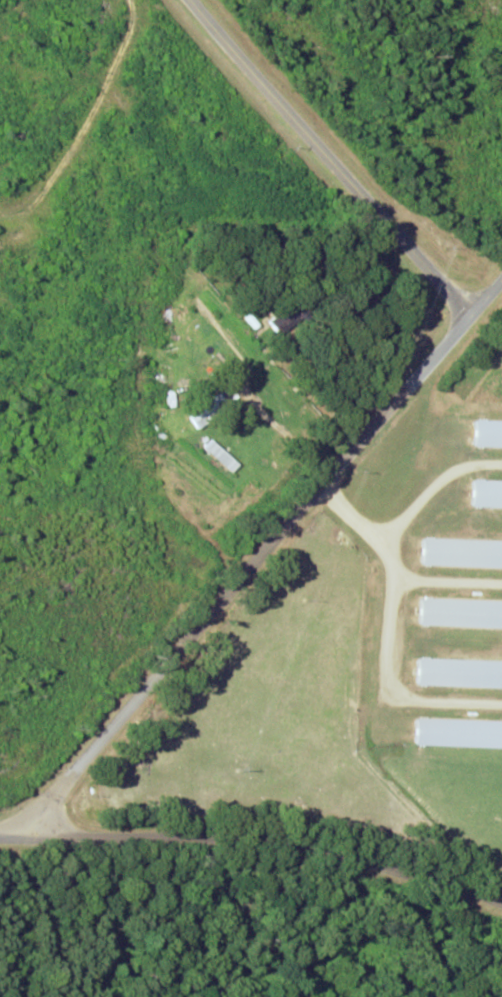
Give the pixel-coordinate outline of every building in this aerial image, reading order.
[(188,414),(197,428),(231,408),(222,393),(188,414)] [(479,420),(478,448),(501,448),(501,421),(479,420)] [(501,509),(501,481),(476,480),(475,508),(501,509)] [(501,568),(501,540),(426,538),(425,565),(501,568)] [(424,598),(423,626),(501,628),(501,601),(424,598)] [(421,659),(421,686),(501,688),(501,661),(421,659)] [(418,746),(501,749),(501,721),(419,719),(418,746)]
